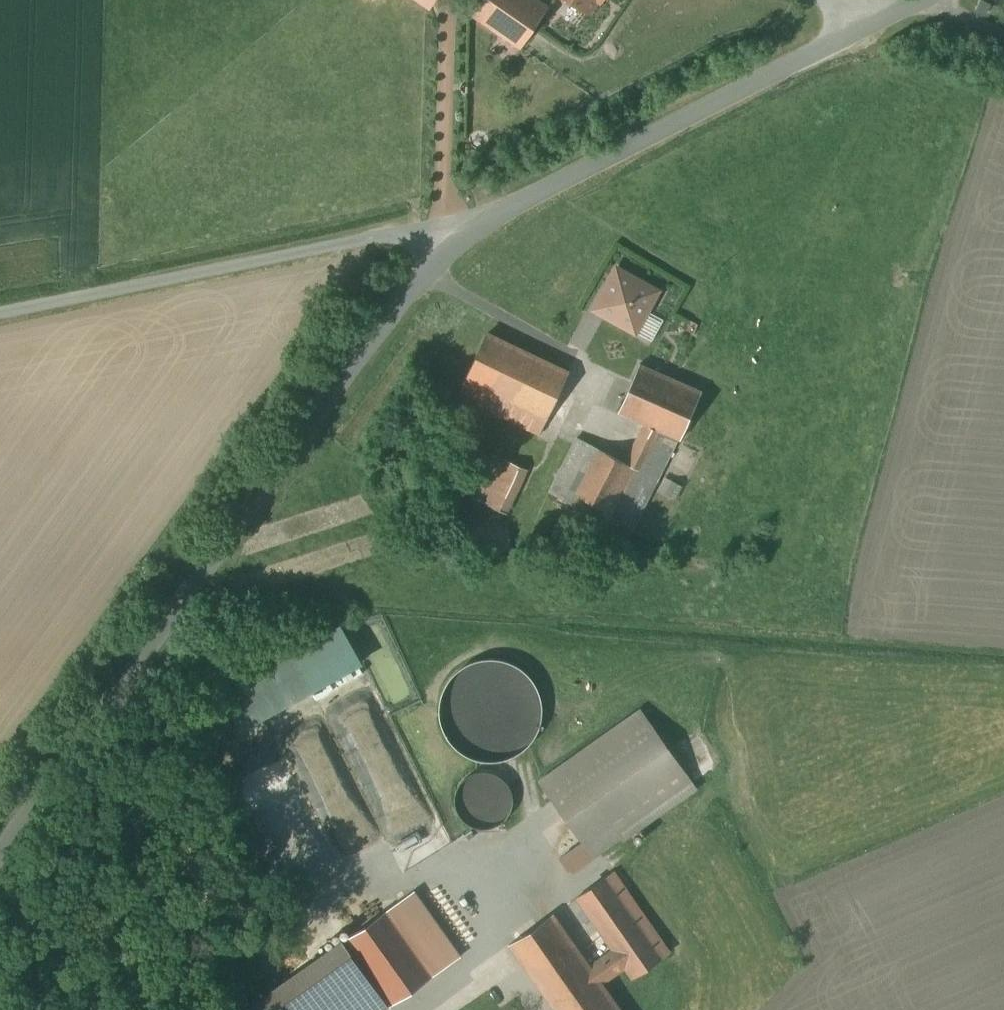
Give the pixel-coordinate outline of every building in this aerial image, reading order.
[(439,11),(447,0),(423,0),(439,11)] [(536,0),(474,0),(467,11),(474,16),(521,48),(548,8),(536,0)] [(589,12),(597,0),(572,0),(589,12)] [(991,2),(987,0),(979,0),(976,7),(986,12),(991,2)] [(657,291),(617,269),(594,309),(635,332),(657,291)] [(569,372),(488,333),(467,378),(548,417),(569,372)] [(705,392),(640,364),(619,412),(648,424),(662,430),(683,440),(705,392)] [(548,417),(467,378),(459,394),(540,433),(548,417)] [(646,428),(644,427),(626,462),(642,470),(662,430),(648,424),(646,428)] [(549,443),(511,430),(505,445),(543,458),(549,443)] [(626,462),(578,437),(550,492),(598,517),(597,517),(614,525),(642,470),(626,462)] [(525,469),(506,460),(496,482),(516,491),(525,469)] [(510,528),(459,527),(459,547),(510,548),(510,528)] [(323,696),(303,658),(229,696),(249,734),(323,696)] [(642,709),(540,780),(583,841),(593,856),(622,836),(624,839),(697,787),(642,709)] [(583,841),(560,857),(571,872),(593,856),(583,841)] [(554,912),(510,943),(557,1009),(622,1009),(602,982),(626,965),(634,977),(657,961),(659,965),(666,960),(663,957),(663,956),(607,876),(578,896),(614,949),(591,965),(554,912)] [(252,886),(244,888),(248,899),(256,897),(252,886)] [(415,890),(344,940),(391,1005),(461,955),(415,890)] [(251,1006),(254,1009),(383,1009),(389,1006),(391,1005),(344,940),(251,1006)]
